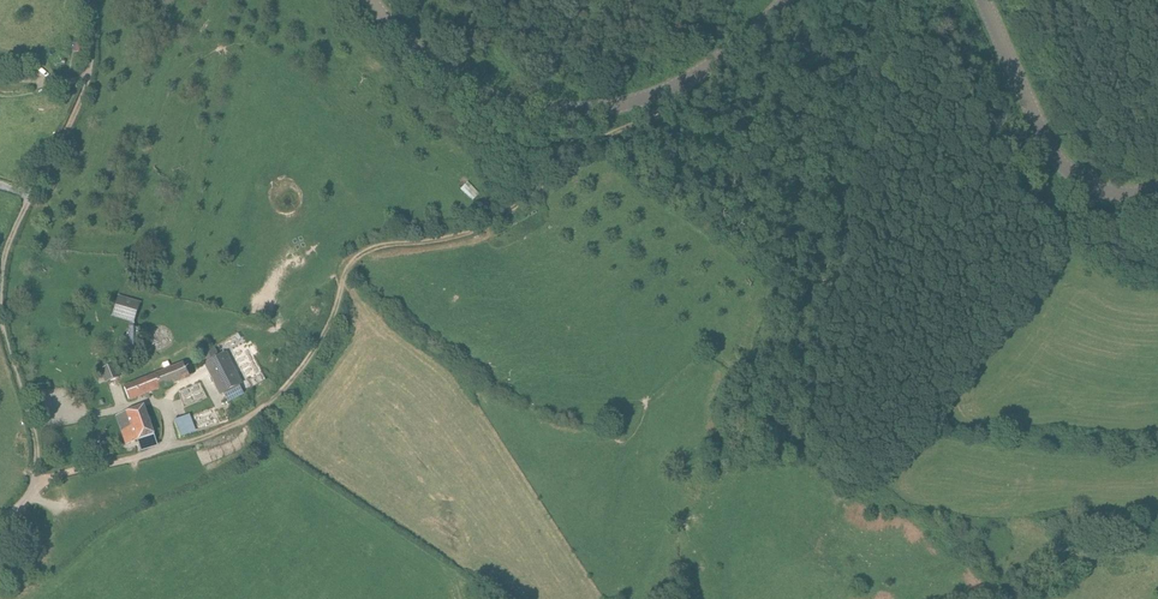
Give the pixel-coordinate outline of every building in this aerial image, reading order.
[(74,42),(73,51),(80,52),(82,44),(74,42)] [(59,180),(52,177),(47,188),(53,191),(59,180)] [(472,202),(480,195),(478,193),(468,181),(459,189),(472,202)] [(482,212),(490,208),(487,202),(479,207),(482,212)] [(134,234),(133,244),(155,247),(156,237),(134,234)] [(141,303),(118,296),(112,317),(134,324),(141,303)] [(123,347),(132,349),(137,329),(133,328),(130,328),(128,328),(123,347)] [(234,335),(237,341),(243,337),(240,332),(234,335)] [(200,352),(205,362),(217,357),(212,346),(200,352)] [(226,353),(217,357),(205,362),(204,363),(221,395),(242,384),(226,353)] [(190,377),(184,362),(157,373),(162,387),(162,388),(172,384),(190,377)] [(105,382),(120,377),(115,363),(100,368),(105,382)] [(157,373),(123,386),(129,401),(162,388),(162,387),(157,373)] [(116,417),(126,444),(152,434),(142,407),(116,417)] [(191,415),(175,421),(181,438),(197,432),(191,415)]
